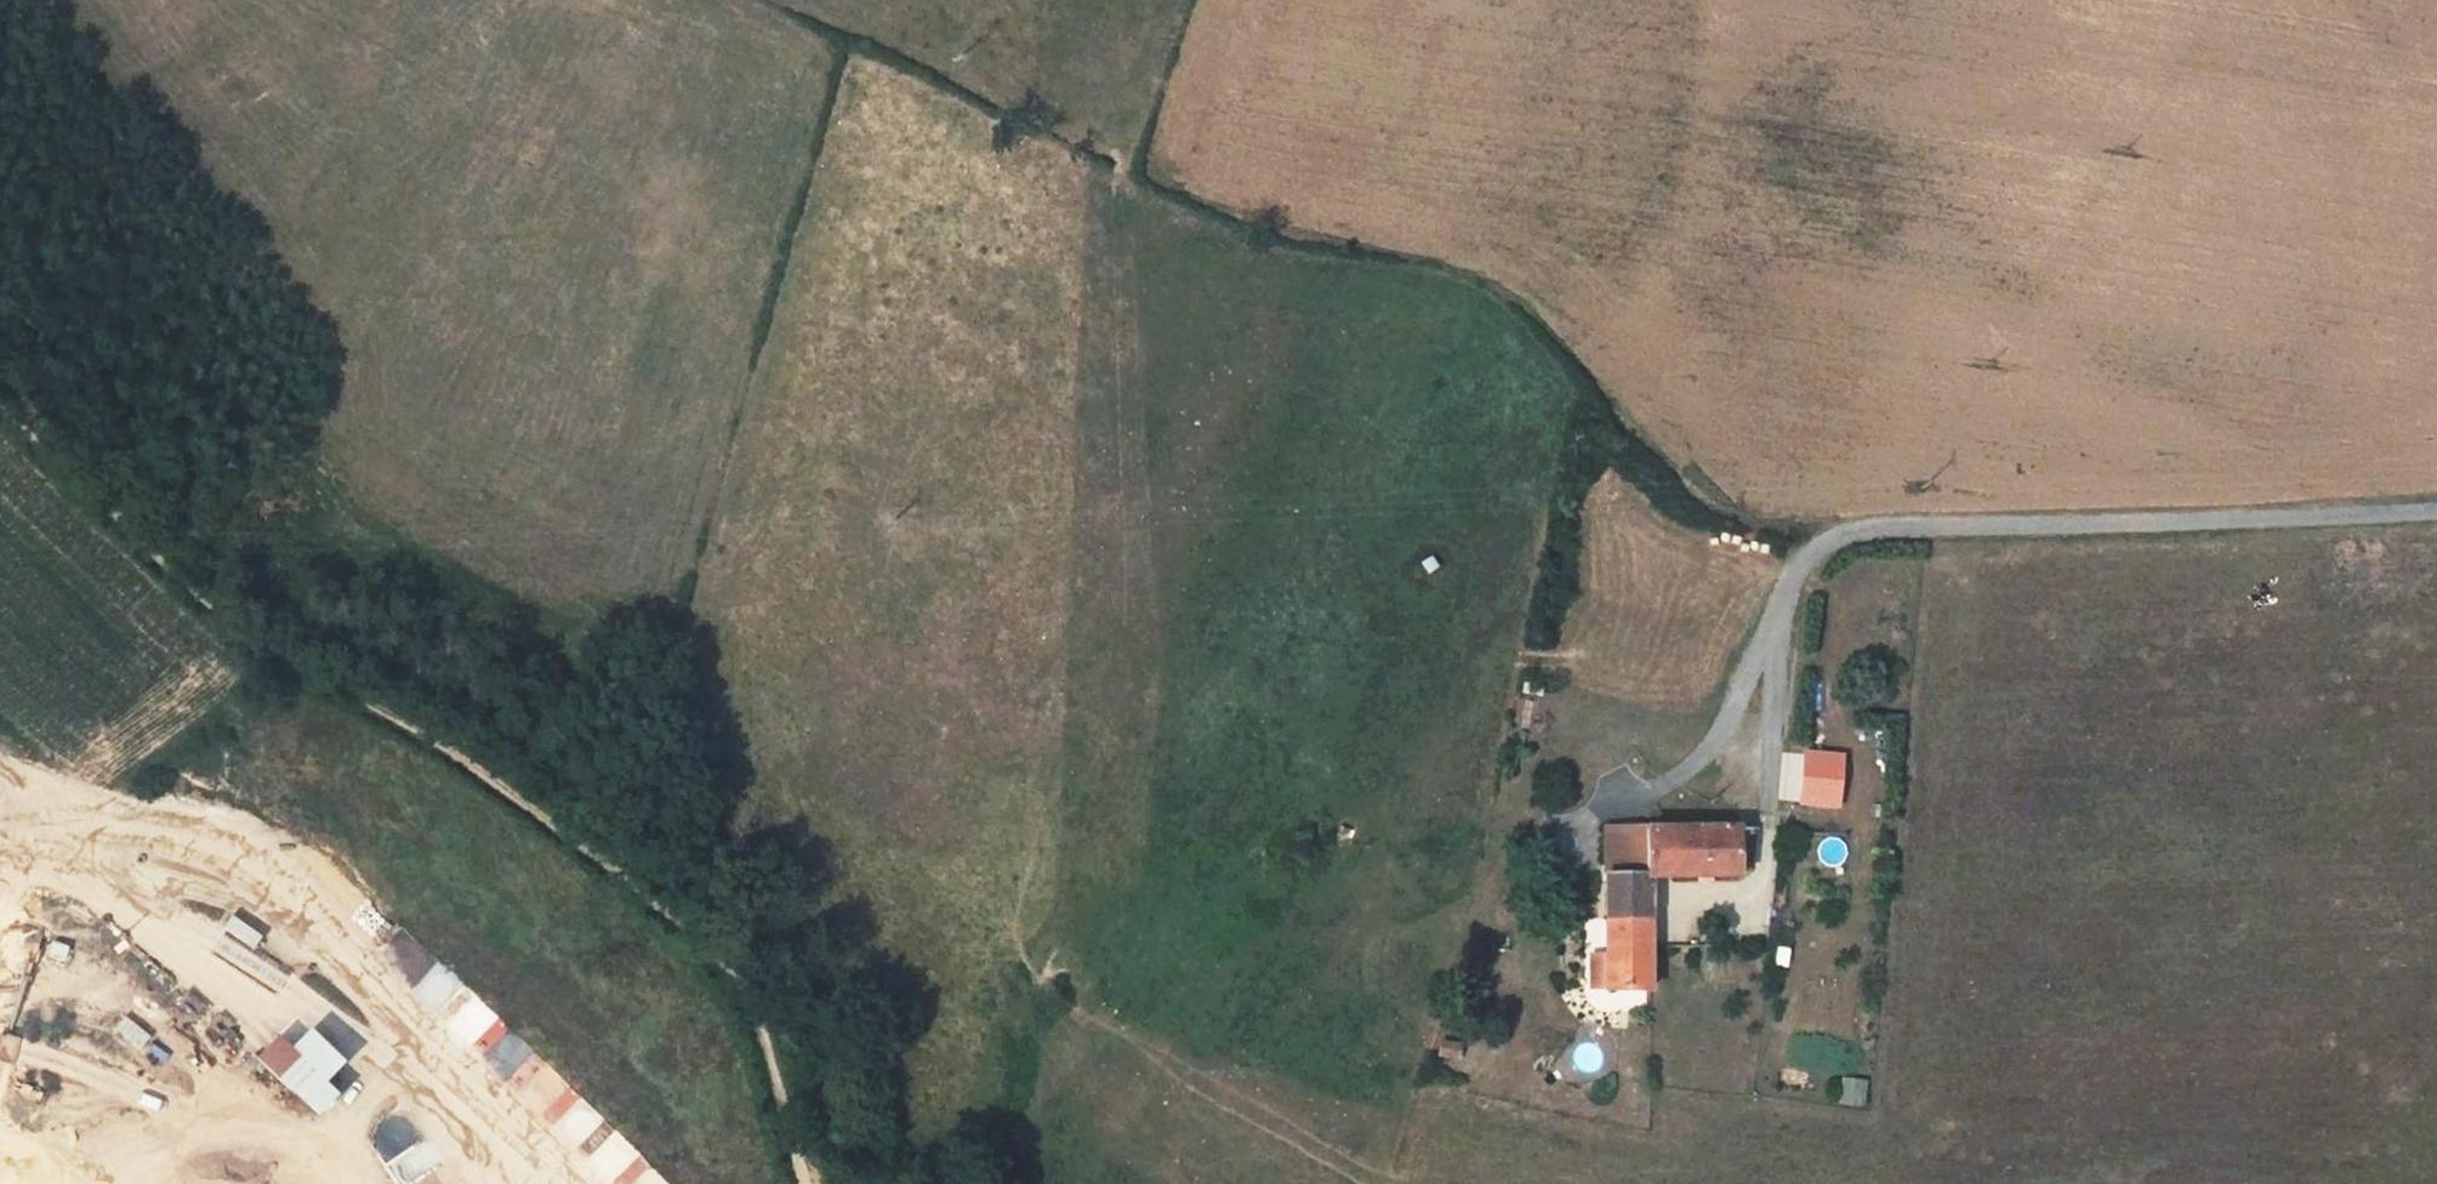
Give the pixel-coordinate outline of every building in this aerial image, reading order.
[(1781,751),(1780,800),(1796,801),(1797,752),(1781,751)] [(1843,757),(1804,753),(1799,800),(1838,805),(1843,757)] [(1737,827),(1705,827),(1705,876),(1738,876),(1737,827)] [(1603,879),(1646,876),(1646,828),(1603,829),(1603,879)] [(1698,828),(1646,828),(1646,876),(1698,876),(1698,828)] [(1646,876),(1603,879),(1604,926),(1647,927),(1646,876)] [(1647,927),(1604,926),(1604,957),(1605,987),(1605,989),(1647,989),(1647,927)] [(404,937),(384,962),(414,985),(434,961),(404,937)] [(1604,957),(1588,957),(1588,987),(1605,987),(1604,957)] [(285,1044),(273,1033),(250,1058),(313,1115),(333,1093),(320,1081),(340,1060),(302,1025),(285,1044)]
